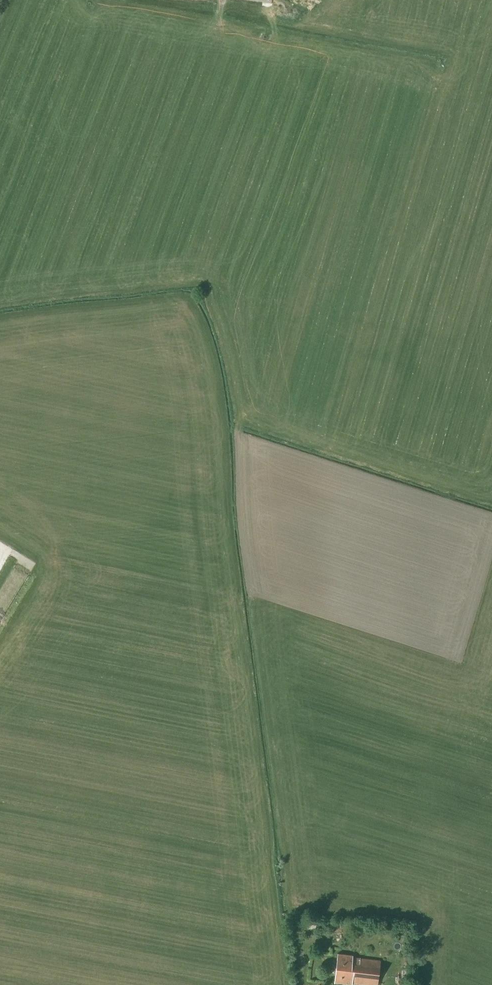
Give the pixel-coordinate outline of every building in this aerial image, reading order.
[(380,961),(352,957),(352,956),(338,954),(334,983),(350,984),(352,984),(364,984),(377,984),(380,961)]
